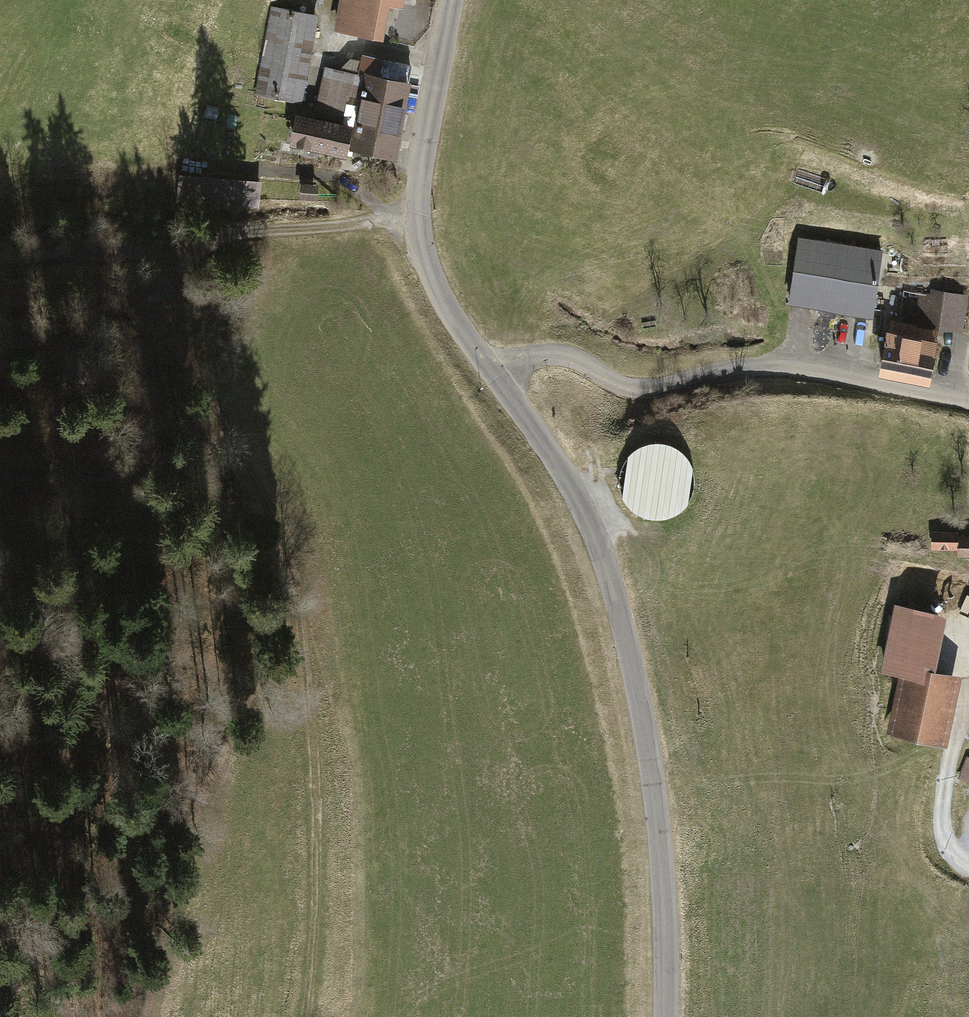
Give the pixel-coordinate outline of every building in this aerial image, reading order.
[(337,27),(369,34),(376,0),(343,0),(337,27)] [(314,19),(273,12),(258,91),(299,98),(314,19)] [(367,56),(362,80),(349,147),(393,156),(412,66),(367,56)] [(297,114),(291,143),(347,155),(349,147),(362,80),(324,72),(314,118),(297,114)] [(262,183),(180,176),(178,202),(260,209),(262,183)] [(317,186),(300,184),(299,199),(316,200),(317,186)] [(800,239),(790,301),(869,312),(878,251),(800,239)] [(965,301),(922,294),(917,323),(960,329),(965,301)] [(890,335),(883,373),(922,380),(929,342),(890,335)] [(668,515),(668,501),(644,501),(644,514),(668,515)] [(931,536),(931,553),(956,552),(957,561),(968,560),(968,539),(958,539),(958,535),(931,536)] [(951,677),(930,673),(942,618),(896,608),(884,663),(903,667),(890,726),(938,737),(951,677)] [(967,760),(960,778),(968,782),(968,761),(967,760)]
